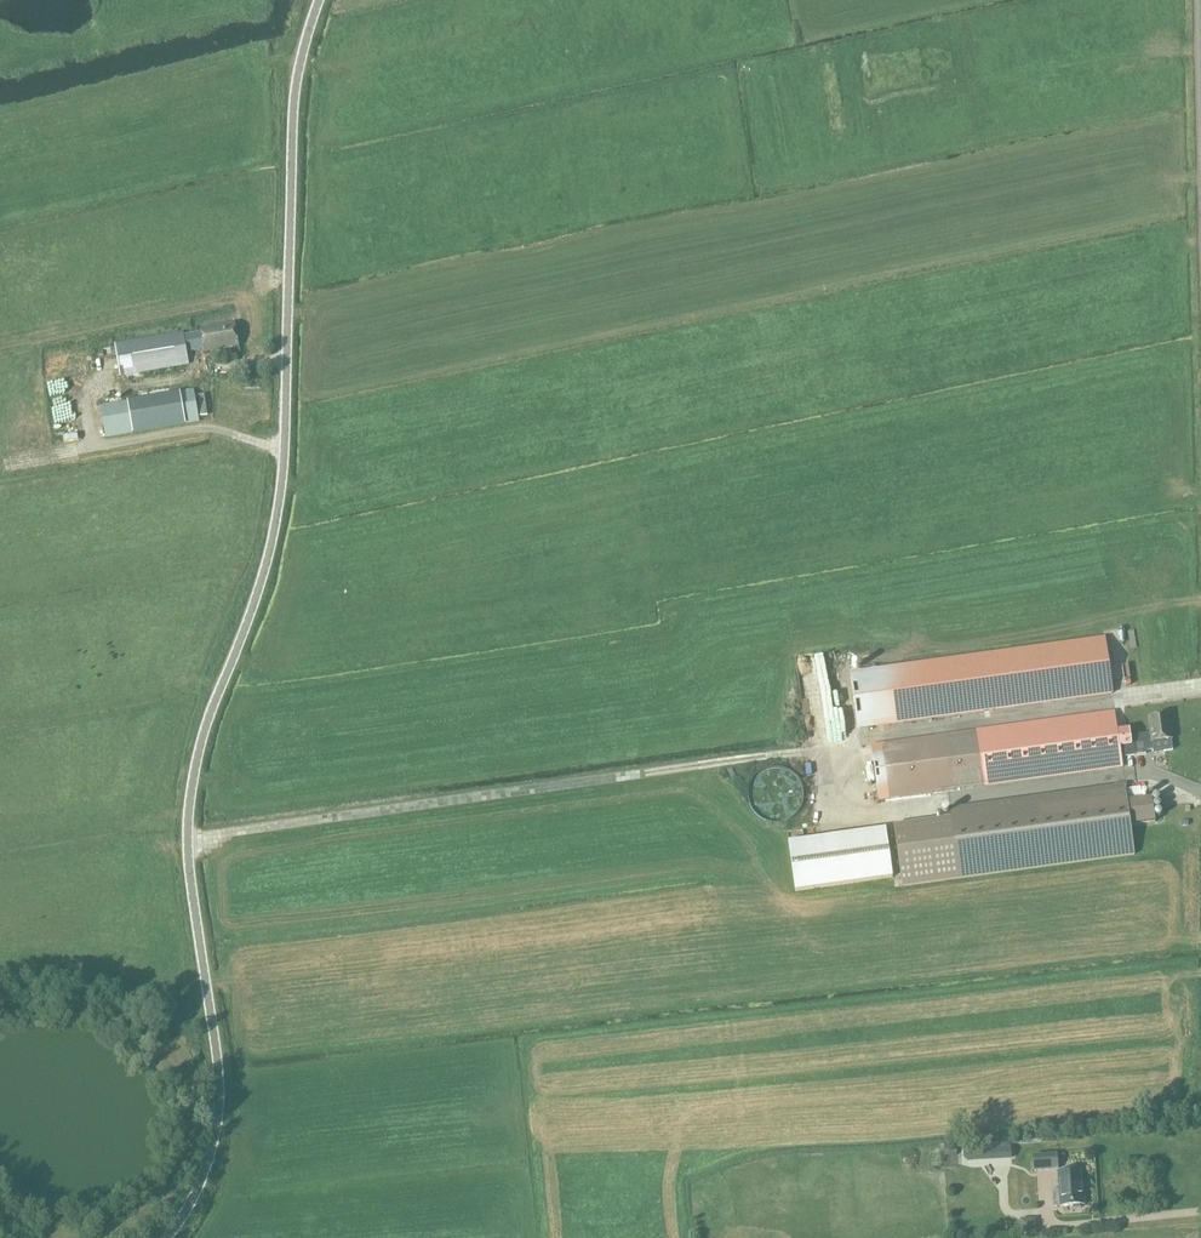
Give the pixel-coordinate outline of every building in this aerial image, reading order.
[(201,329),(202,333),(184,335),(184,333),(115,345),(121,377),(189,365),(187,353),(205,350),(205,352),(239,346),(235,324),(201,329)] [(254,353),(237,358),(240,369),(257,365),(254,353)] [(100,405),(106,438),(197,423),(193,390),(100,405)] [(69,405),(58,403),(56,418),(67,420),(69,405)] [(38,431),(38,441),(57,441),(56,431),(38,431)] [(3,447),(20,447),(19,436),(3,436),(3,447)] [(52,451),(33,453),(34,460),(52,459),(52,451)] [(1149,586),(1150,593),(1164,591),(1163,584),(1149,586)] [(1133,588),(1135,596),(1149,592),(1147,585),(1133,588)] [(1105,638),(851,673),(853,685),(857,716),(859,729),(1112,694),(1105,638)] [(937,639),(914,646),(918,657),(940,651),(937,639)] [(954,790),(985,786),(985,787),(1123,768),(1120,747),(1124,747),(1125,757),(1146,754),(1145,751),(1152,750),(1153,752),(1173,749),(1172,740),(1169,715),(1148,718),(1150,734),(1131,736),(1130,728),(1117,730),(1114,711),(1023,724),(871,745),(879,801),(954,790)] [(763,820),(771,823),(779,823),(786,821),(793,817),(798,812),(802,805),(804,798),(804,790),(801,783),(797,776),(791,771),(784,768),(776,766),(768,767),(760,771),(754,776),(750,783),(747,791),(748,800),(751,808),(756,815),(763,820)] [(1156,823),(1152,798),(1142,799),(1141,792),(1126,794),(1125,785),(949,811),(950,816),(894,824),(903,888),(1135,855),(1131,826),(1156,823)] [(704,793),(705,810),(719,810),(719,792),(704,793)] [(815,815),(816,832),(840,831),(839,814),(815,815)] [(884,828),(788,842),(795,890),(891,876),(884,828)] [(967,1145),(968,1162),(1012,1160),(1011,1143),(967,1145)] [(945,1156),(957,1156),(957,1148),(945,1148),(945,1156)] [(1033,1156),(1034,1170),(1056,1168),(1055,1154),(1033,1156)] [(1081,1181),(1080,1170),(1058,1171),(1061,1206),(1073,1206),(1075,1208),(1081,1208),(1083,1205),(1085,1205),(1083,1181),(1081,1181)] [(1020,1234),(1036,1233),(1035,1218),(1020,1219),(1020,1234)]
